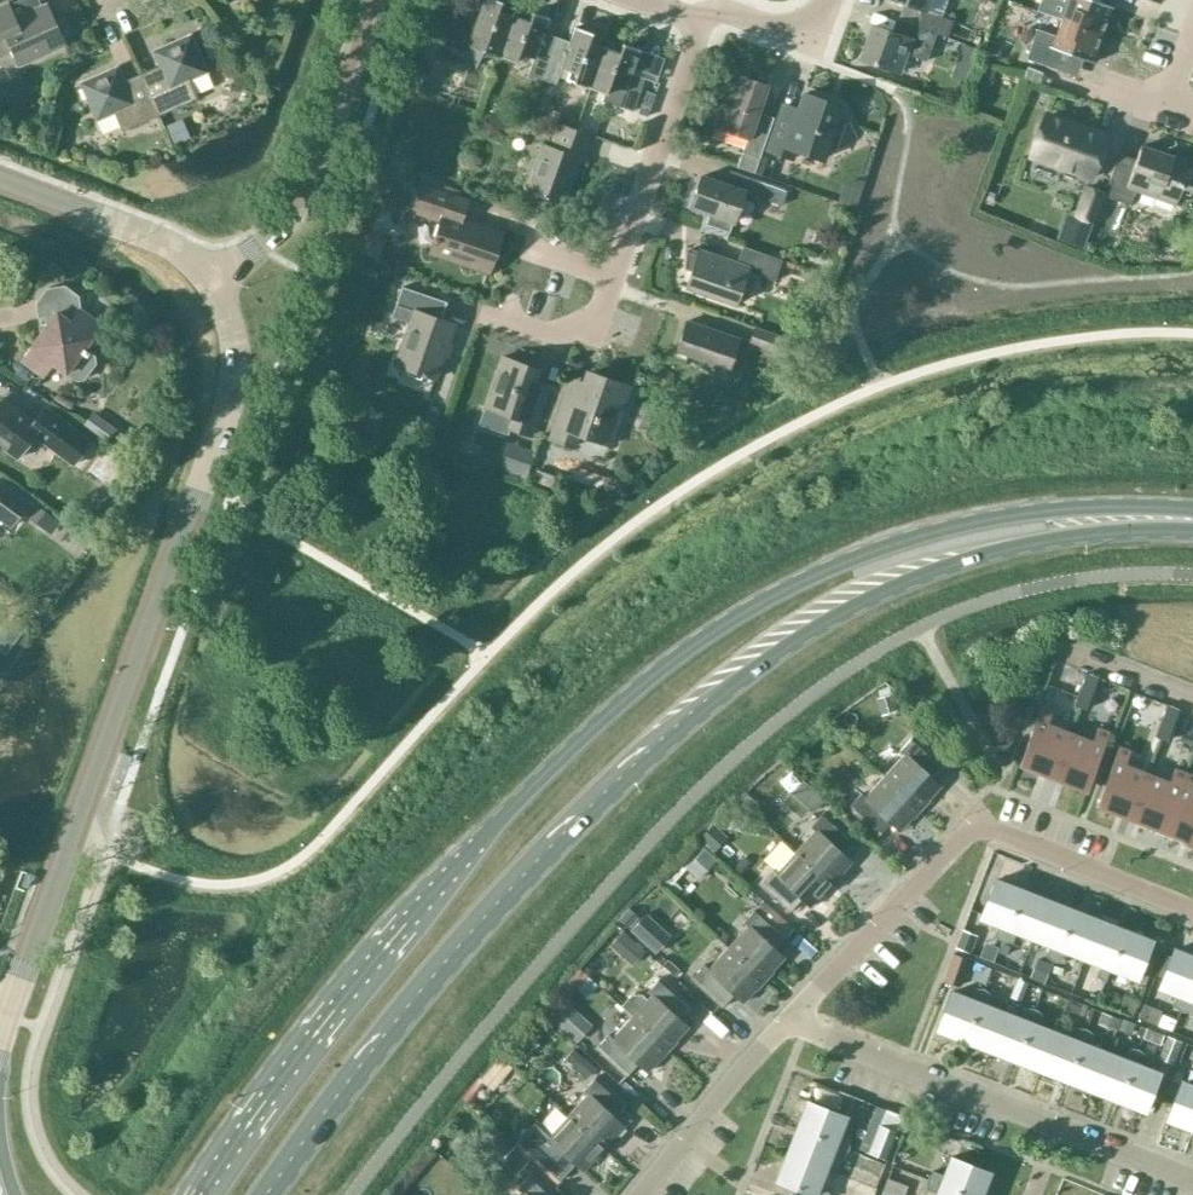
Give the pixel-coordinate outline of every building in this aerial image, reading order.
[(499,56),(513,15),(498,10),(501,1),(499,0),(482,0),(481,2),(476,0),(449,0),(434,42),(465,52),(467,45),(499,56)] [(928,0),(893,0),(916,8),(911,24),(945,36),(951,20),(924,11),(928,0)] [(1102,35),(1112,6),(1096,0),(1064,0),(1057,19),(1102,35)] [(0,7),(0,54),(9,49),(16,64),(64,43),(47,4),(15,19),(8,4),(0,7)] [(513,15),(499,56),(515,62),(512,69),(527,74),(541,79),(553,46),(540,42),(548,17),(531,11),(528,21),(513,15)] [(1092,62),(1102,35),(1057,19),(1051,34),(1035,28),(1025,58),(1054,69),(1061,51),(1092,62)] [(902,35),(871,24),(859,59),(897,72),(904,53),(925,61),(935,33),(906,23),(902,35)] [(572,82),(588,87),(603,47),(588,42),(591,32),(574,26),(566,51),(553,46),(541,79),(555,84),(560,67),(575,72),(572,82)] [(141,73),(159,115),(196,98),(188,79),(206,72),(190,34),(152,51),(158,65),(141,73)] [(618,52),(603,47),(588,87),(605,93),(602,101),(617,105),(617,106),(632,111),(643,78),(630,73),(639,49),(622,43),(618,52)] [(121,131),(159,115),(141,73),(123,80),(117,66),(79,83),(95,120),(113,112),(121,131)] [(977,83),(987,87),(992,73),(982,70),(977,83)] [(758,158),(772,117),(756,111),(765,85),(733,74),(724,101),(721,100),(720,104),(716,102),(708,124),(746,136),(740,152),(758,158)] [(836,146),(853,138),(845,121),(835,117),(839,106),(802,93),(793,120),(778,115),(766,149),(788,157),(791,148),(821,158),(826,142),(836,146)] [(1088,178),(1104,133),(1083,125),(1082,130),(1043,116),(1029,157),(1088,178)] [(190,137),(183,119),(166,126),(174,143),(190,137)] [(580,164),(590,134),(557,123),(549,145),(541,143),(525,188),(542,194),(541,196),(563,204),(577,163),(580,164)] [(1192,180),(1192,162),(1171,154),(1171,156),(1140,145),(1135,159),(1117,153),(1103,195),(1130,204),(1135,189),(1174,204),(1180,186),(1190,189),(1192,180)] [(780,205),(785,190),(740,174),(735,188),(700,176),(690,206),(732,221),(742,191),(780,205)] [(487,272),(501,231),(457,216),(463,198),(420,183),(411,211),(440,221),(429,253),(487,272)] [(1092,221),(1102,193),(1084,187),(1074,214),(1092,221)] [(773,280),(781,259),(741,246),(736,263),(698,250),(685,286),(734,304),(746,270),(773,280)] [(63,285),(46,288),(37,301),(39,316),(46,325),(20,359),(42,376),(52,363),(75,380),(83,379),(94,363),(93,356),(83,348),(100,324),(79,309),(77,295),(63,285)] [(434,378),(453,324),(439,319),(446,302),(402,286),(391,316),(409,322),(395,364),(434,378)] [(725,374),(737,338),(685,321),(675,350),(702,360),(700,365),(725,374)] [(775,352),(780,337),(753,328),(748,342),(775,352)] [(529,435),(542,398),(527,392),(536,368),(501,356),(484,407),(511,416),(507,428),(529,435)] [(608,445),(629,385),(590,372),(579,401),(563,395),(548,439),(571,447),(576,434),(608,445)] [(2,398),(0,401),(0,446),(16,458),(32,435),(54,451),(72,428),(43,407),(33,421),(2,398)] [(525,478),(534,450),(507,442),(498,469),(525,478)] [(9,526),(26,503),(0,483),(0,519),(9,526)] [(61,521),(36,503),(27,517),(51,534),(61,521)] [(35,611),(21,602),(15,612),(29,621),(35,611)] [(1097,678),(1084,673),(1078,688),(1090,693),(1097,678)] [(1090,693),(1078,688),(1072,704),(1084,709),(1090,693)] [(1051,709),(1040,705),(1017,765),(1051,778),(1069,731),(1046,723),(1051,709)] [(1177,709),(1165,705),(1159,720),(1171,725),(1177,709)] [(1171,725),(1159,720),(1153,736),(1165,741),(1171,725)] [(1091,740),(1069,731),(1051,778),(1085,791),(1108,731),(1097,727),(1091,740)] [(903,754),(883,776),(920,809),(922,807),(921,806),(939,786),(930,777),(942,764),(912,736),(899,750),(903,754)] [(1129,750),(1117,746),(1094,806),(1128,819),(1146,773),(1123,764),(1129,750)] [(1168,781),(1146,773),(1128,819),(1161,832),(1184,772),(1174,768),(1168,781)] [(1184,772),(1161,832),(1192,844),(1192,791),(1190,790),(1192,782),(1192,775),(1184,772)] [(920,809),(883,776),(864,797),(859,793),(846,807),(877,835),(889,822),(899,830),(917,810),(918,811),(920,809)] [(814,830),(794,851),(831,885),(833,883),(832,881),(850,861),(841,853),(853,839),(823,811),(810,826),(814,830)] [(715,859),(704,849),(686,868),(697,879),(715,859)] [(831,885),(794,851),(775,873),(771,869),(758,883),(788,911),(801,897),(810,906),(828,886),(830,887),(831,885)] [(1001,941),(1021,889),(995,879),(979,918),(998,925),(994,935),(1001,941)] [(1032,938),(1047,899),(1021,889),(1001,941),(1002,942),(1012,942),(1016,932),(1032,938)] [(1052,962),(1073,909),(1047,899),(1032,938),(1049,945),(1045,956),(1052,962)] [(746,925),(727,947),(764,981),(772,972),(771,971),(783,957),(774,949),(786,935),(755,907),(742,921),(746,925)] [(1083,958),(1098,919),(1073,909),(1052,962),(1053,962),(1063,962),(1068,952),(1083,958)] [(1105,982),(1110,969),(1109,968),(1124,929),(1098,919),(1083,958),(1101,965),(1097,975),(1105,982)] [(977,935),(962,929),(955,948),(970,953),(977,935)] [(1109,968),(1110,969),(1136,979),(1151,940),(1124,929),(1109,968)] [(685,971),(656,946),(651,952),(679,977),(685,971)] [(764,981),(727,947),(707,969),(703,965),(690,979),(721,1007),(733,993),(742,1002),(755,988),(756,990),(764,981)] [(1192,976),(1192,956),(1173,949),(1158,987),(1176,995),(1172,1004),(1179,1011),(1192,976)] [(969,959),(954,953),(943,981),(958,986),(969,959)] [(1050,969),(1038,964),(1033,977),(1044,982),(1050,969)] [(548,1016),(570,1036),(581,1023),(560,1004),(587,974),(580,968),(552,998),(559,1004),(548,1016)] [(1179,1011),(1180,1011),(1190,1012),(1192,1004),(1192,976),(1179,1011)] [(632,1016),(631,1017),(668,1050),(670,1048),(669,1047),(687,1027),(678,1019),(690,1005),(660,977),(646,991),(651,995),(647,999),(641,994),(631,994),(620,1006),(632,1016)] [(1028,982),(1018,978),(1010,997),(1020,1001),(1028,982)] [(962,1040),(982,988),(973,988),(969,998),(951,991),(936,1030),(962,1040)] [(988,1050),(1003,1011),(987,1005),(991,994),(984,988),(982,988),(962,1040),(988,1050)] [(1161,1000),(1147,994),(1138,1018),(1152,1023),(1161,1000)] [(1093,1008),(1069,999),(1065,1008),(1089,1018),(1093,1008)] [(1014,1060),(1034,1008),(1024,1008),(1020,1018),(1003,1011),(988,1050),(1014,1060)] [(1040,1070),(1055,1031),(1039,1025),(1043,1015),(1035,1008),(1034,1008),(1014,1060),(1040,1070)] [(1120,1019),(1101,1012),(1097,1023),(1116,1031),(1120,1019)] [(668,1050),(631,1017),(611,1038),(607,1034),(594,1048),(624,1077),(637,1063),(646,1072),(665,1051),(666,1053),(668,1050)] [(1188,1025),(1183,1035),(1192,1039),(1192,1027),(1188,1025)] [(1065,1080),(1086,1028),(1076,1028),(1071,1038),(1055,1031),(1040,1070),(1065,1080)] [(1091,1090),(1106,1052),(1090,1045),(1094,1035),(1086,1028),(1065,1080),(1091,1090)] [(1164,1035),(1146,1028),(1142,1037),(1160,1044),(1164,1035)] [(1182,1042),(1166,1036),(1157,1058),(1173,1064),(1182,1042)] [(1187,1044),(1183,1054),(1192,1058),(1192,1047),(1187,1044)] [(1117,1100),(1137,1049),(1127,1048),(1123,1058),(1106,1052),(1091,1090),(1117,1100)] [(1138,1049),(1137,1049),(1117,1100),(1143,1111),(1158,1072),(1142,1065),(1145,1055),(1138,1049)] [(567,1115),(604,1149),(606,1147),(605,1146),(623,1126),(614,1117),(626,1104),(596,1075),(582,1090),(587,1094),(567,1115)] [(1192,1128),(1192,1086),(1181,1081),(1166,1120),(1192,1130),(1192,1128)] [(808,1102),(797,1128),(849,1148),(850,1139),(838,1134),(845,1116),(808,1102)] [(902,1116),(885,1109),(868,1153),(885,1160),(902,1116)] [(602,1151),(604,1149),(567,1115),(548,1136),(534,1123),(529,1129),(526,1129),(520,1136),(520,1139),(515,1144),(555,1181),(573,1162),(582,1170),(601,1150),(602,1151)] [(797,1128),(787,1154),(824,1169),(831,1153),(842,1157),(849,1149),(849,1148),(797,1128)] [(528,1159),(513,1146),(500,1161),(515,1174),(528,1159)] [(885,1163),(857,1153),(852,1168),(879,1178),(885,1163)] [(787,1154),(777,1181),(812,1194),(814,1194),(815,1194),(829,1194),(830,1190),(818,1186),(824,1169),(787,1154)] [(925,1178),(968,1194),(977,1194),(987,1171),(950,1157),(943,1175),(931,1170),(925,1178)] [(518,1194),(554,1194),(530,1173),(517,1187),(521,1191),(518,1194)] [(887,1178),(883,1191),(895,1194),(904,1194),(907,1185),(887,1178)] [(925,1178),(925,1179),(924,1189),(936,1193),(935,1194),(968,1194),(925,1178)]
